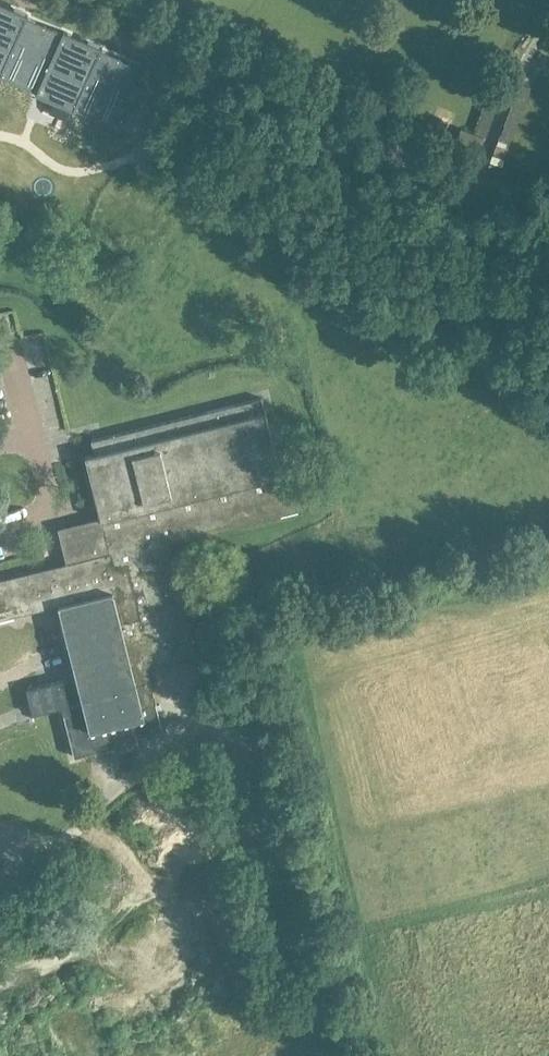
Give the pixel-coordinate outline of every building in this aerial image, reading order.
[(0,78),(1,76),(36,91),(35,93),(74,110),(75,109),(113,125),(140,66),(102,49),(102,47),(99,46),(88,40),(63,29),(63,32),(27,16),(28,14),(25,13),(13,8),(0,2),(0,78)] [(64,712),(74,755),(115,746),(116,749),(128,746),(138,744),(137,736),(161,730),(145,663),(195,650),(168,541),(308,507),(302,483),(285,487),(266,412),(256,414),(253,402),(93,441),(92,441),(96,454),(85,457),(97,504),(98,507),(101,518),(74,524),(79,544),(105,537),(109,553),(67,563),(48,568),(0,580),(0,620),(60,604),(82,692),(83,692),(88,711),(84,712),(82,705),(73,708),(67,682),(62,683),(50,686),(40,689),(28,691),(32,706),(35,717),(63,710),(64,712)]
